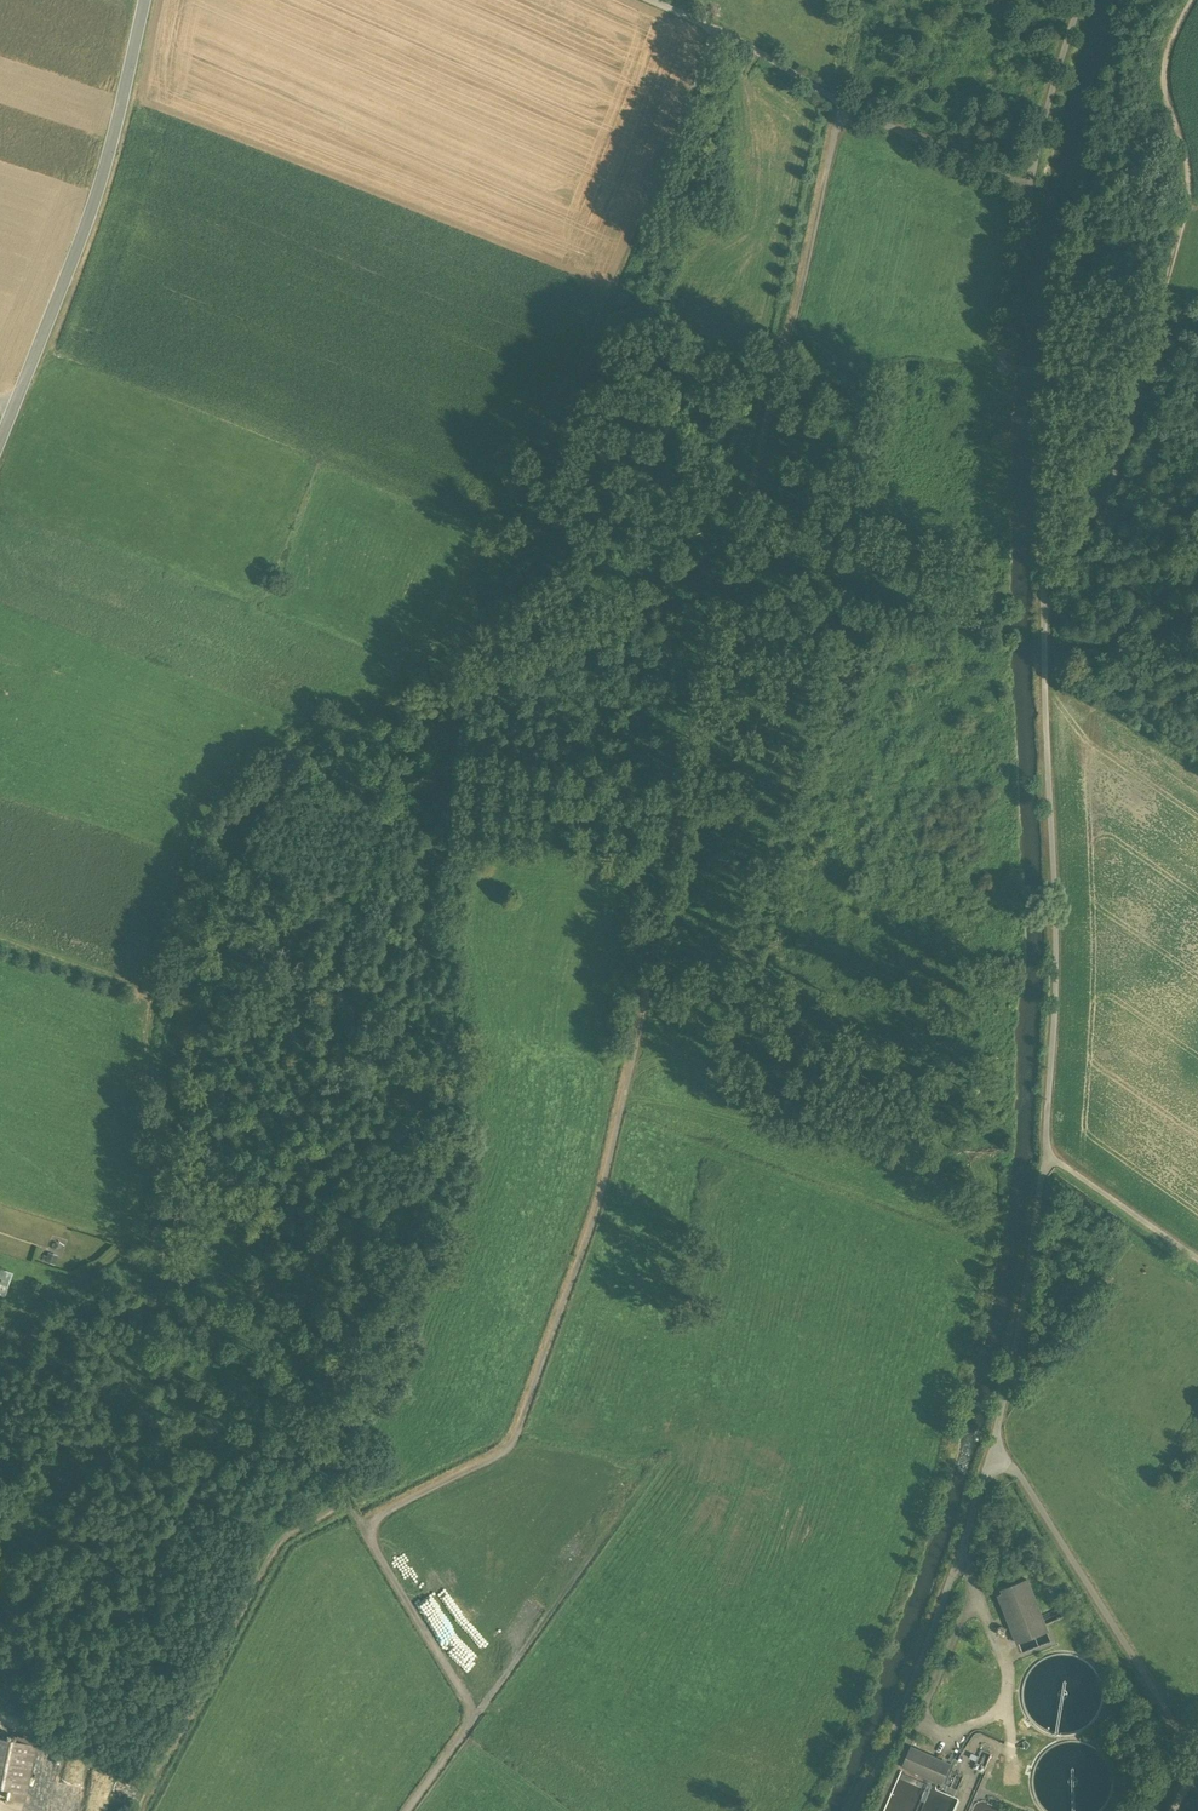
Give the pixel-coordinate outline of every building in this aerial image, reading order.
[(49,1250),(45,1261),(57,1265),(61,1255),(49,1250)] [(4,1296),(12,1273),(0,1269),(0,1295),(4,1296)] [(1027,1579),(1002,1588),(1004,1593),(999,1595),(1018,1643),(1048,1631),(1027,1579)] [(1021,1643),(1023,1651),(1040,1646),(1038,1639),(1021,1643)] [(1,1788),(1,1789),(8,1790),(7,1799),(24,1802),(35,1745),(0,1738),(0,1787),(1,1788)] [(951,1764),(911,1747),(902,1766),(942,1783),(951,1764)] [(992,1754),(982,1750),(973,1770),(983,1774),(992,1754)]
